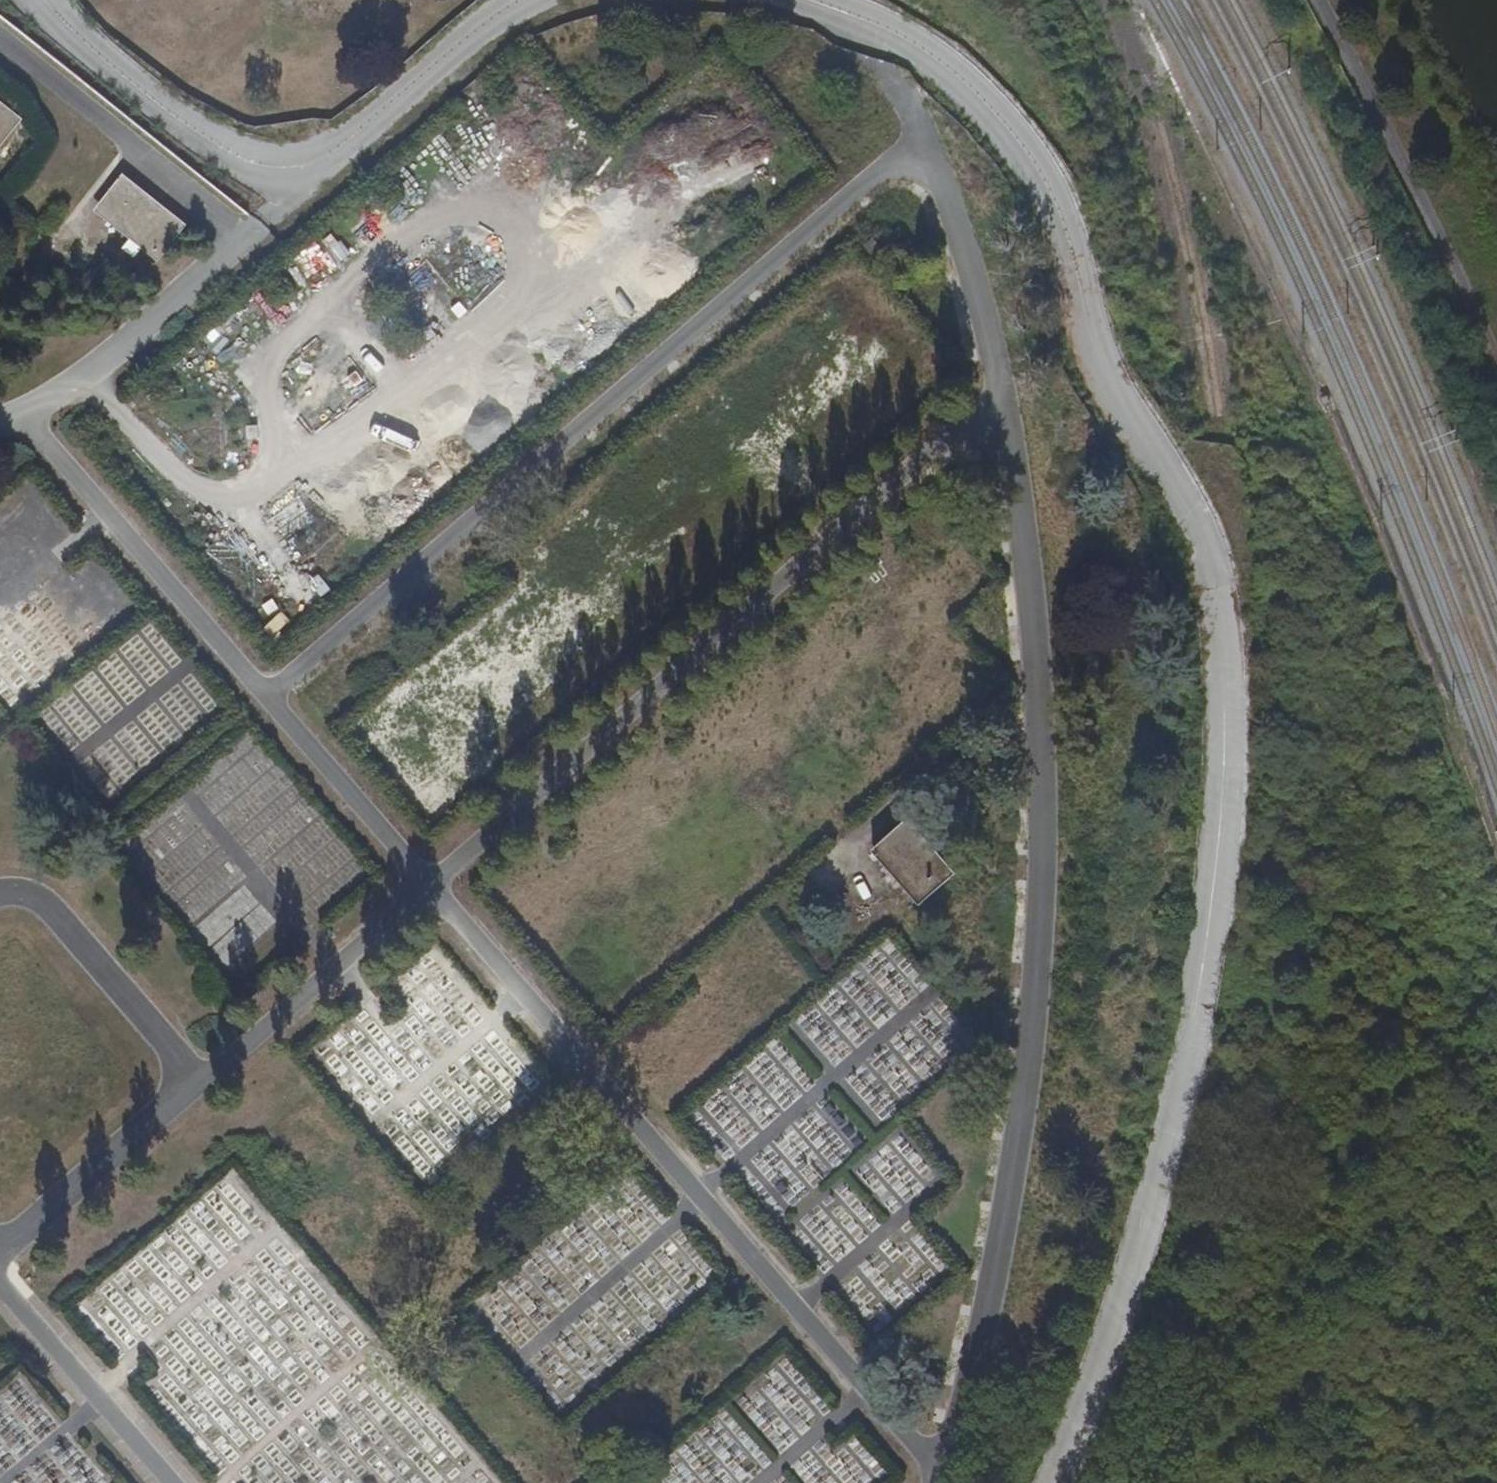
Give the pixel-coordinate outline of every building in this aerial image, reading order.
[(9,108),(0,101),(0,119),(9,108)] [(114,167),(90,198),(148,245),(173,213),(114,167)] [(279,613),(258,630),(266,639),(287,622),(279,613)] [(170,801),(117,846),(222,969),(277,921),(204,836),(201,838),(170,801)] [(958,875),(910,821),(874,853),(922,908),(958,875)]
